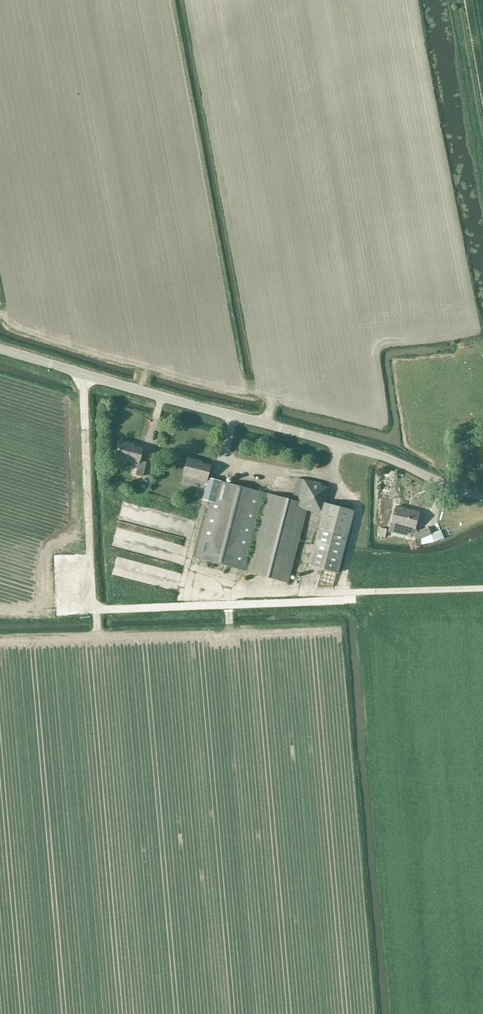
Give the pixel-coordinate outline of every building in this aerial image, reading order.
[(115,459),(138,465),(139,465),(140,461),(143,448),(133,445),(134,444),(119,440),(115,459)] [(206,482),(211,465),(202,462),(202,461),(187,457),(182,476),(206,482)] [(147,462),(140,461),(139,465),(138,465),(135,475),(143,476),(147,462)] [(141,477),(129,480),(131,485),(142,483),(141,477)] [(243,570),(263,493),(208,478),(206,490),(215,493),(212,502),(209,502),(195,558),(243,570)] [(306,510),(321,514),(322,514),(325,502),(330,487),(321,485),(321,483),(304,479),(303,480),(298,478),(293,499),(267,493),(247,572),(288,583),(306,510)] [(318,527),(348,535),(355,511),(325,502),(322,514),(321,514),(318,527)] [(416,530),(420,513),(396,507),(392,523),(403,526),(402,530),(410,532),(411,529),(416,530)] [(338,573),(348,535),(318,527),(308,565),(338,573)] [(418,541),(432,535),(429,527),(415,533),(418,541)] [(114,528),(111,544),(154,553),(156,545),(163,546),(165,539),(114,528)] [(118,575),(144,577),(145,561),(119,559),(118,575)]
